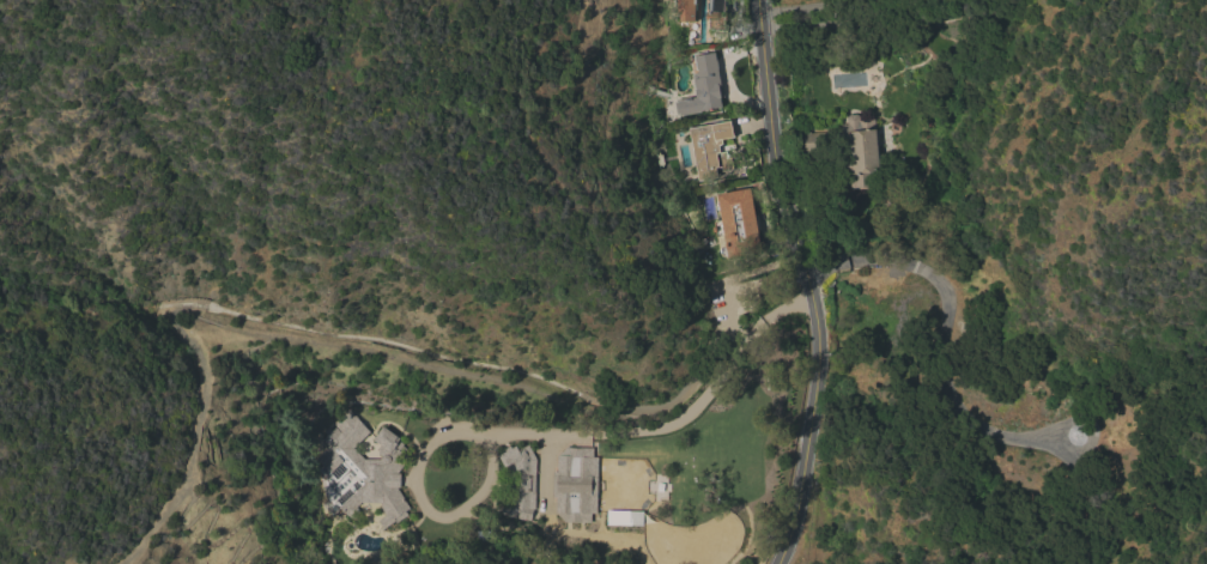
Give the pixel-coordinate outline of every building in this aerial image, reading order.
[(674,4),(674,0),(698,0),(697,10),(696,10),(696,23),(680,22),(677,22),(677,4),(674,4)] [(708,1),(708,0),(728,0),(727,11),(724,11),(724,13),(727,13),(727,28),(724,28),(724,31),(709,30),(709,22),(705,22),(706,12),(709,12),(709,10),(708,10),(708,2),(710,2),(710,1),(708,1)] [(702,113),(691,114),(686,110),(685,104),(689,99),(697,98),(693,79),(699,78),(696,56),(715,53),(726,107),(702,111),(702,113)] [(875,125),(879,154),(882,154),(884,163),(879,163),(880,171),(869,174),(871,181),(871,188),(860,189),(860,188),(854,188),(850,186),(850,182),(850,177),(853,175),(853,170),(848,168),(848,162),(850,160),(849,141),(844,141),(843,138),(833,138),(835,150),(805,152),(805,146),(802,146),(802,139),(803,139),(803,134),(803,132),(811,132),(811,134),(843,129),(842,127),(842,125),(848,125),(848,119),(850,115),(857,114),(860,116),(861,121),(875,119),(875,125)] [(689,128),(730,121),(734,138),(722,140),(723,145),(718,145),(718,146),(734,144),(735,148),(720,151),(721,152),(724,152),(726,159),(730,158),(733,170),(722,171),(721,168),(716,168),(717,177),(698,181),(689,128)] [(762,253),(728,259),(724,236),(716,237),(715,232),(714,232),(712,228),(714,228),(714,222),(721,220),(716,194),(751,188),(762,253)] [(347,410),(353,414),(354,413),(371,431),(353,448),(364,459),(383,460),(384,457),(383,457),(378,455),(377,448),(381,445),(374,441),(383,426),(400,438),(399,441),(404,444),(402,447),(412,453),(396,475),(399,475),(399,486),(396,486),(411,508),(406,511),(408,515),(386,530),(378,520),(386,516),(381,509),(382,503),(362,503),(357,508),(359,510),(358,515),(354,518),(350,517),(347,515),(348,517),(348,521),(342,527),(338,527),(328,517),(332,514),(320,501),(325,496),(317,469),(321,466),(315,459),(327,447),(321,439),(326,435),(322,432),(326,427),(329,431),(334,427),(339,432),(340,431),(332,424),(347,410)] [(535,509),(533,509),(530,522),(521,520),(520,521),(524,521),(518,541),(492,533),(497,515),(510,517),(511,516),(507,516),(507,515),(501,515),(503,502),(505,472),(498,456),(505,453),(504,450),(510,447),(511,449),(516,447),(518,451),(528,445),(535,460),(535,509)] [(595,523),(565,522),(558,516),(558,515),(554,515),(554,503),(552,503),(553,467),(556,467),(556,455),(558,455),(566,448),(596,448),(595,523)] [(375,553),(374,563),(357,563),(358,552),(375,553)]
